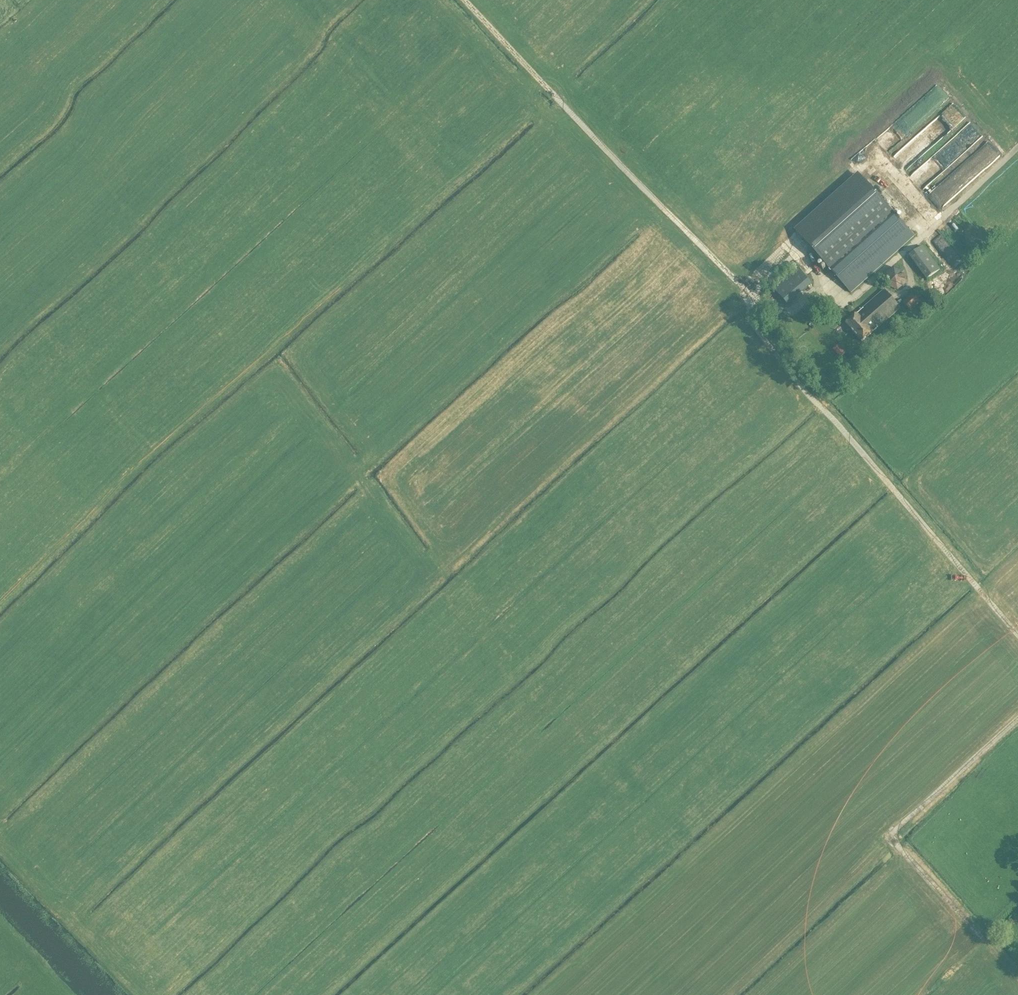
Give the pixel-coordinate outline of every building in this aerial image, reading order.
[(947,165),(915,124),(906,131),(938,172),(947,165)] [(796,230),(823,260),(851,291),(914,235),(859,174),(796,230)] [(910,255),(927,278),(940,269),(923,246),(910,255)] [(885,274),(887,286),(898,290),(907,283),(905,270),(894,266),(885,274)] [(798,268),(774,289),(787,304),(812,283),(798,268)] [(873,331),(873,332),(900,308),(884,289),(846,323),(862,341),(873,331)] [(922,301),(914,292),(903,302),(911,311),(922,301)] [(798,311),(804,306),(799,299),(793,304),(798,311)]
